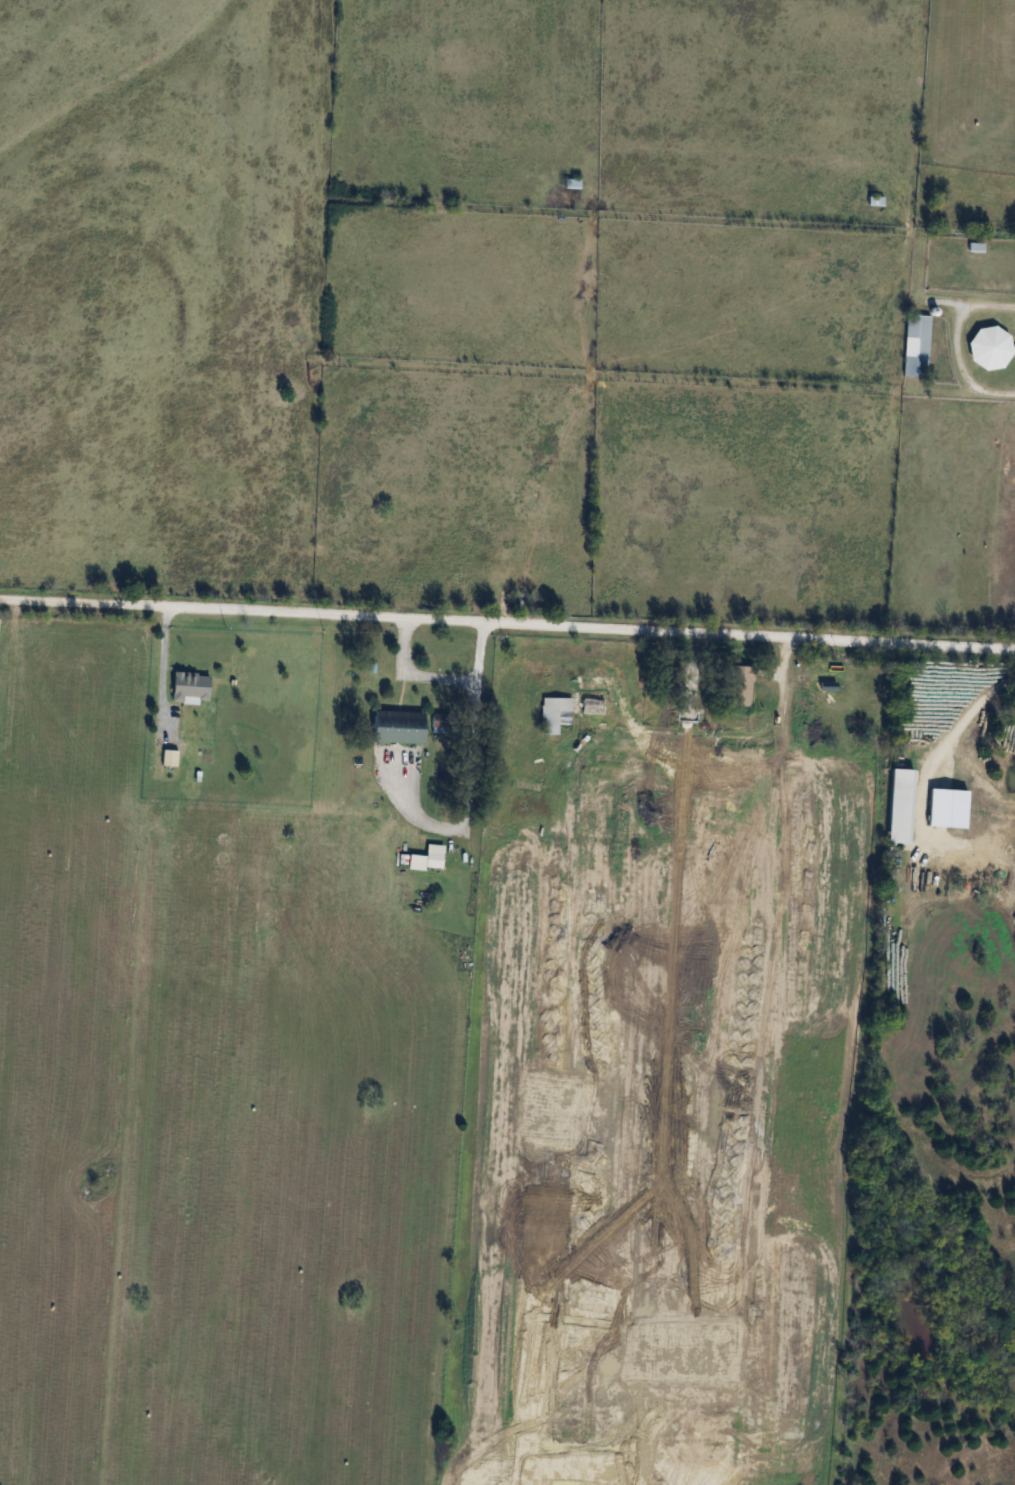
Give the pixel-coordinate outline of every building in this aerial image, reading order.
[(903,377),(927,378),(929,316),(906,315),(903,377)] [(1010,347),(1010,337),(997,328),(980,327),(970,341),(969,360),(983,369),(1001,370),(1012,353),(1014,353),(1014,347),(1010,347)] [(856,416),(856,401),(842,401),(842,416),(856,416)] [(727,707),(751,707),(751,666),(728,665),(727,707)] [(207,703),(209,674),(173,672),(172,701),(207,703)] [(541,734),(557,734),(557,724),(571,724),(571,698),(541,698),(541,734)] [(603,699),(582,699),(582,714),(603,714),(603,699)] [(424,712),(373,710),(372,742),(423,743),(424,712)] [(953,822),(954,789),(929,789),(928,821),(953,822)] [(892,835),(902,835),(902,805),(892,805),(892,835)]
